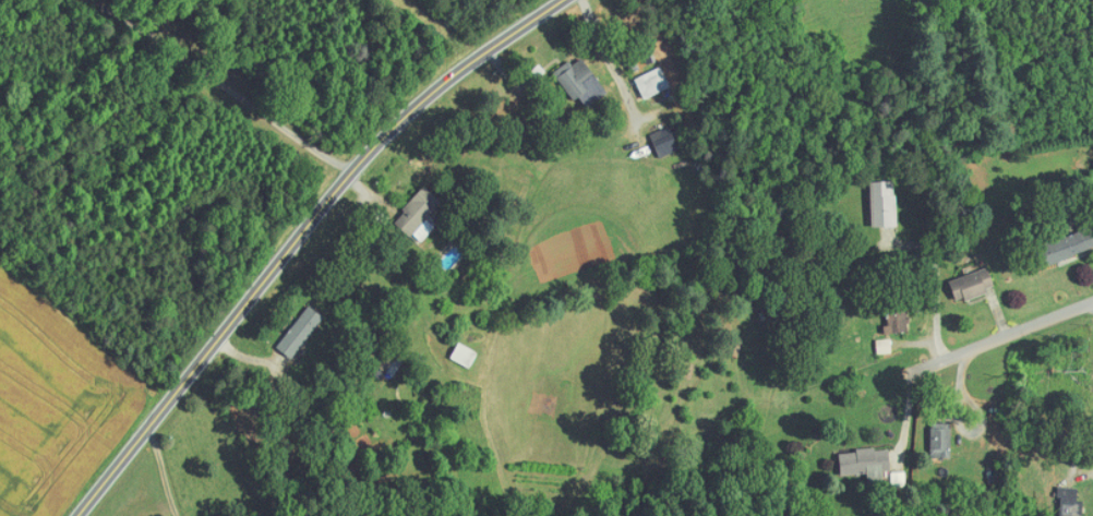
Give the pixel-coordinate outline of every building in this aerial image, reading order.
[(581,98),(588,108),(608,94),(583,58),(573,65),(571,61),(554,72),(575,102),(581,98)] [(636,78),(643,99),(671,89),(664,68),(636,78)] [(659,158),(679,151),(672,128),(652,134),(659,158)] [(896,182),(873,182),(873,227),(897,227),(896,182)] [(421,243),(435,227),(427,220),(442,202),(424,187),(395,222),(421,243)] [(1036,245),(1041,265),(1092,252),(1092,230),(1036,245)] [(957,303),(996,289),(989,268),(950,282),(957,303)] [(324,316),(308,306),(278,349),(294,360),(324,316)] [(891,351),(890,341),(880,341),(880,352),(891,351)] [(452,358),(470,368),(478,353),(460,344),(452,358)] [(933,458),(952,459),(952,429),(933,428),(933,458)] [(840,451),(841,475),(869,474),(869,483),(885,482),(884,471),(892,471),(891,450),(840,451)] [(1078,501),(1079,488),(1061,488),(1060,515),(1084,515),(1084,501),(1078,501)]
